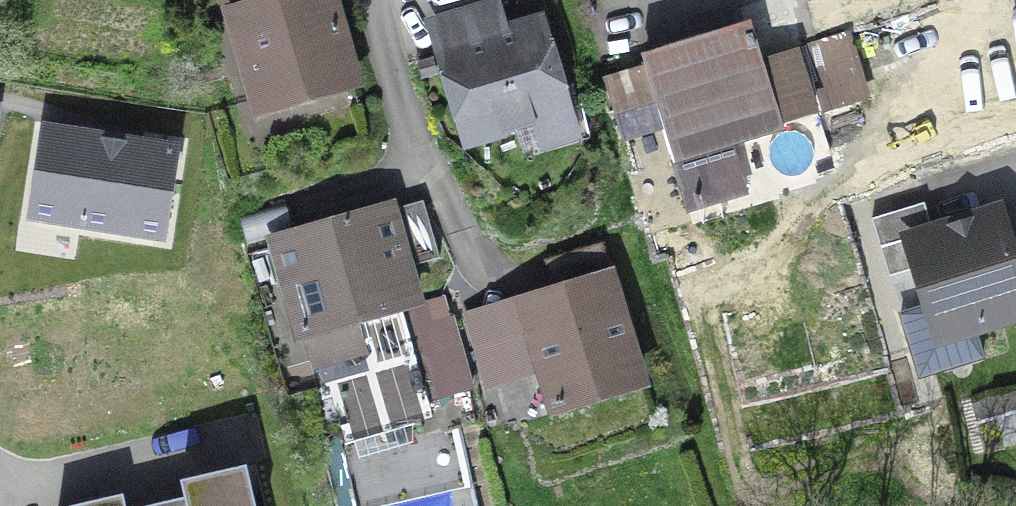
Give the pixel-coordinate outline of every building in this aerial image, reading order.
[(230,13),(258,110),(354,82),(331,0),(277,0),(230,13)] [(499,37),(491,8),(436,24),(470,138),(563,110),(537,26),(499,37)] [(745,191),(729,142),(864,99),(844,34),(797,49),(787,20),(644,64),(646,70),(606,82),(615,112),(655,99),(688,209),(745,191)] [(391,210),(407,267),(440,258),(423,201),(391,210)] [(924,203),(872,219),(889,276),(918,267),(940,339),(1015,316),(1015,275),(997,212),(933,231),(924,203)] [(389,207),(274,240),(301,336),(306,335),(315,364),(363,350),(355,321),(391,310),(418,405),(472,390),(455,325),(444,315),(438,300),(416,303),(389,207)] [(611,275),(602,243),(544,260),(554,293),(611,275)] [(609,277),(522,303),(554,408),(640,382),(609,277)] [(150,505),(255,505),(245,467),(181,482),(184,498),(150,505)] [(122,495),(75,505),(125,505),(122,495)]
